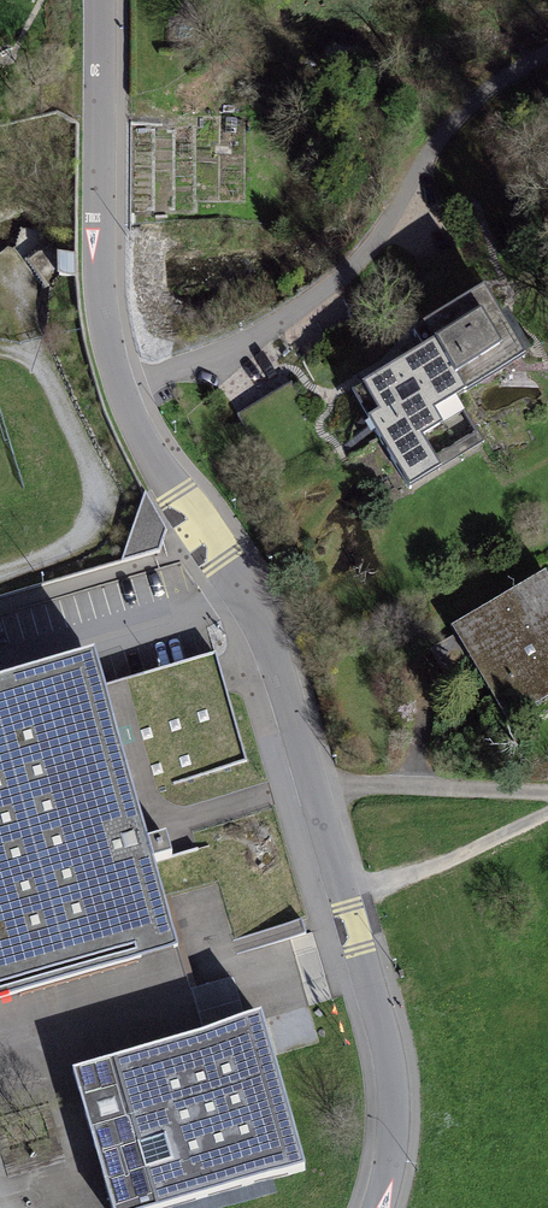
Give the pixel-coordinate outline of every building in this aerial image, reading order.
[(436,352),(358,400),(413,489),(484,446),(460,408),(532,364),(487,293),(423,332),(436,352)] [(456,641),(514,735),(547,714),(547,585),(456,641)] [(0,687),(0,997),(177,946),(94,660),(0,687)] [(72,1074),(112,1207),(175,1207),(305,1170),(261,1019),(72,1074)]
